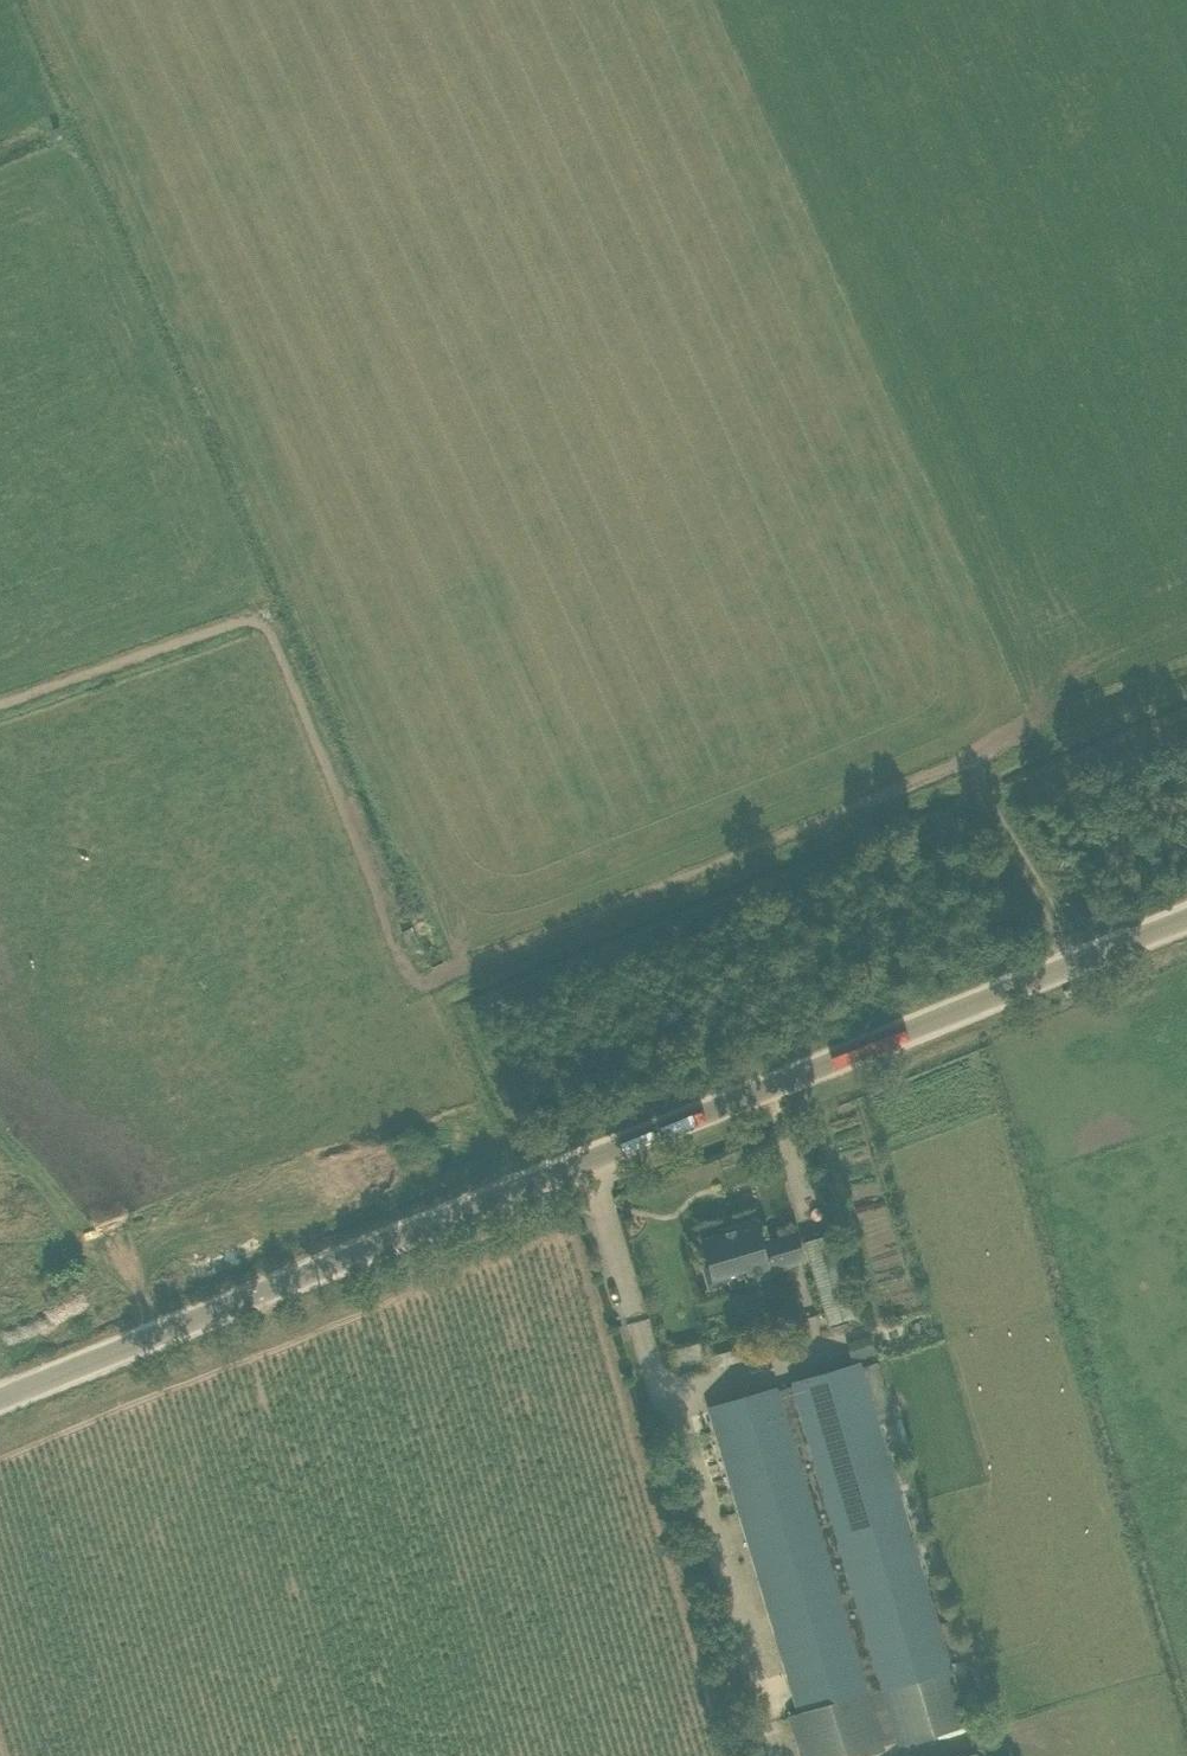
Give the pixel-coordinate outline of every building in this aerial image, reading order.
[(803,1261),(795,1233),(761,1243),(754,1220),(722,1230),(723,1234),(701,1240),(708,1262),(702,1264),(709,1287),(728,1281),(727,1275),(746,1269),(750,1282),(771,1275),(769,1271),(803,1261)] [(858,1316),(832,1232),(803,1241),(828,1325),(858,1316)] [(851,1358),(874,1350),(869,1334),(846,1342),(851,1358)] [(797,1711),(789,1714),(800,1755),(862,1755),(885,1749),(884,1745),(896,1740),(898,1746),(965,1724),(948,1671),(861,1366),(709,1411),(797,1711)]
